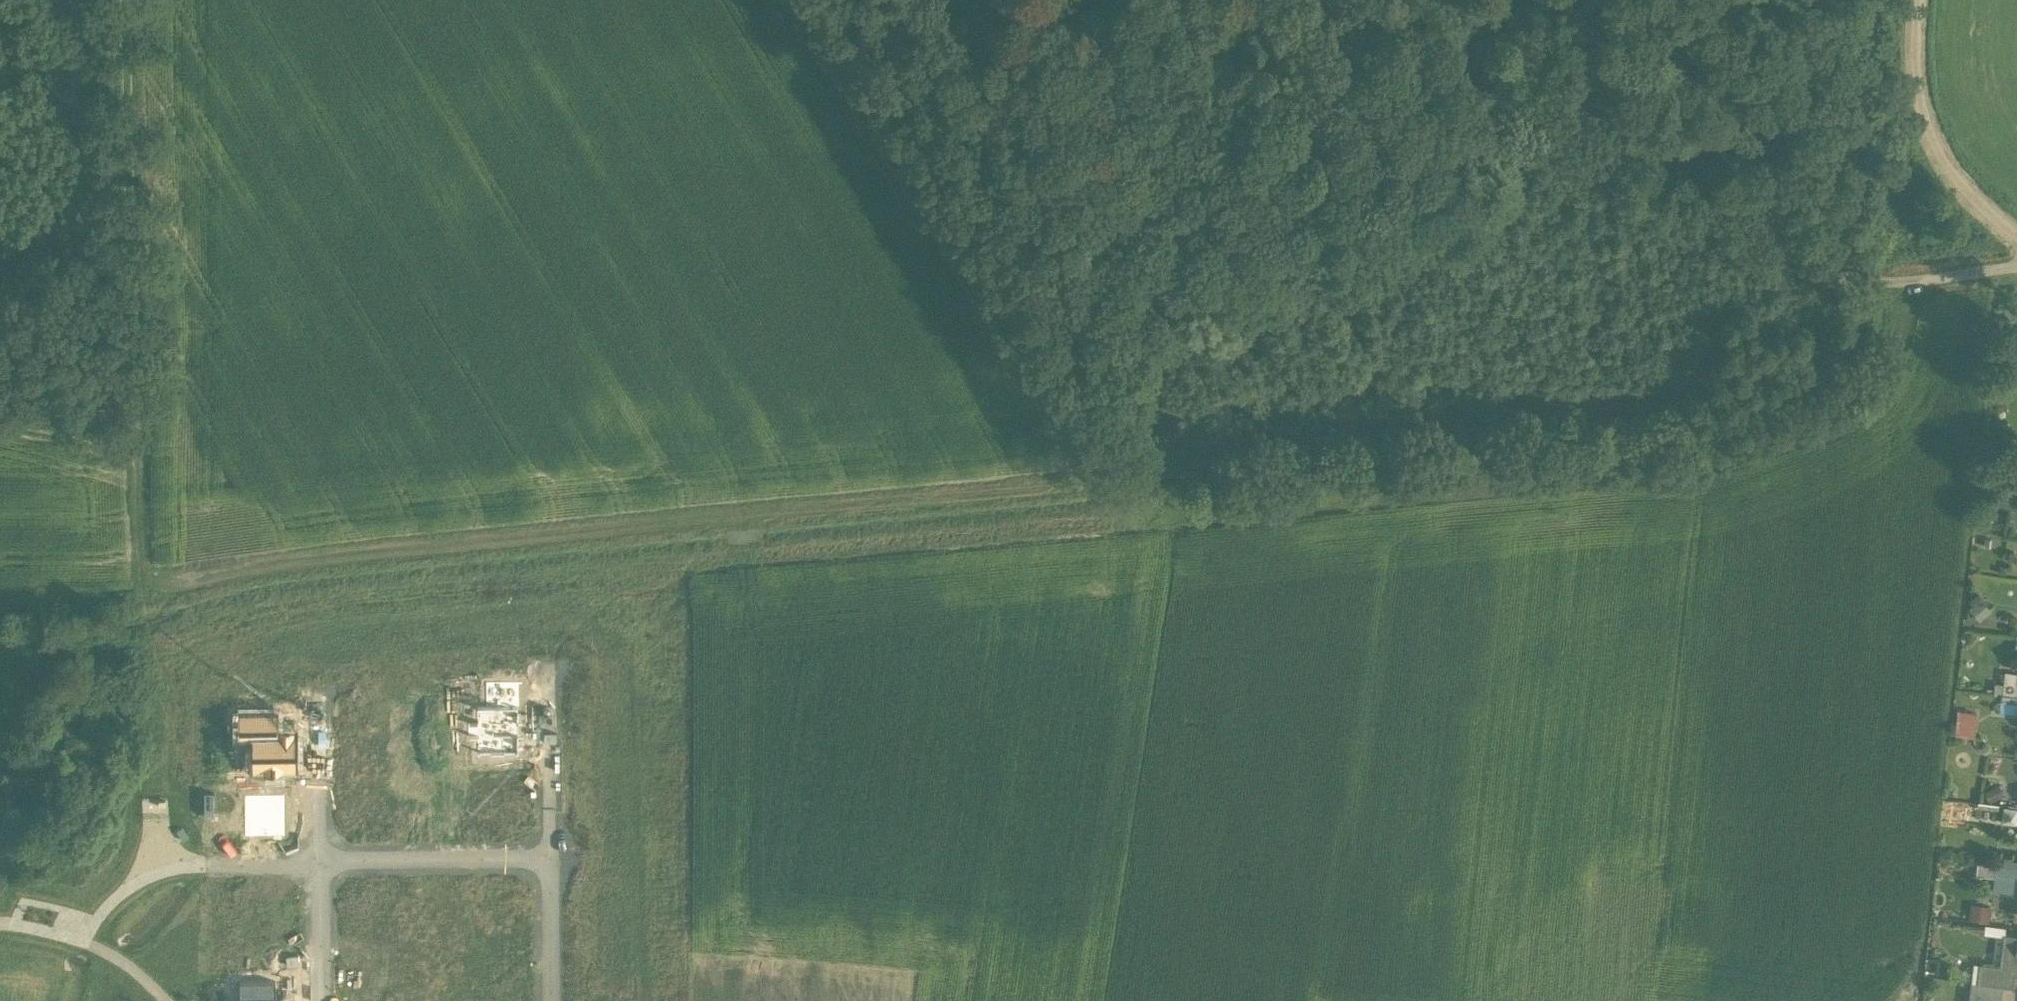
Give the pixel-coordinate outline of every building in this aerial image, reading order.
[(2004,669),(2001,692),(2016,694),(2016,671),(2004,669)] [(487,681),(487,705),(517,704),(518,704),(518,681),(487,681)] [(518,751),(517,704),(487,705),(477,705),(478,721),(469,721),(469,735),(477,735),(478,751),(518,751)] [(1957,730),(1979,731),(1981,707),(1959,705),(1957,730)] [(254,730),(276,729),(276,711),(241,711),(241,737),(254,737),(254,730)] [(254,737),(255,765),(295,764),(294,729),(276,729),(254,730),(254,737)] [(518,825),(517,784),(501,784),(483,785),(483,825),(518,825)] [(246,794),(246,833),(284,833),(284,793),(246,794)] [(1996,863),(1992,889),(2013,892),(2014,884),(2016,884),(2016,866),(1996,863)] [(1991,916),(1993,902),(1974,899),(1973,914),(1991,916)] [(2002,932),(1997,965),(2011,966),(2013,951),(2016,952),(2016,934),(2002,932)] [(1997,965),(1979,962),(1976,981),(2001,984),(2011,985),(2014,967),(1997,965)] [(276,980),(240,980),(240,1000),(276,1000),(276,980)] [(1970,980),(1967,1000),(1983,1000),(1983,999),(1998,1000),(1999,1000),(2001,984),(1976,981),(1970,980)]
